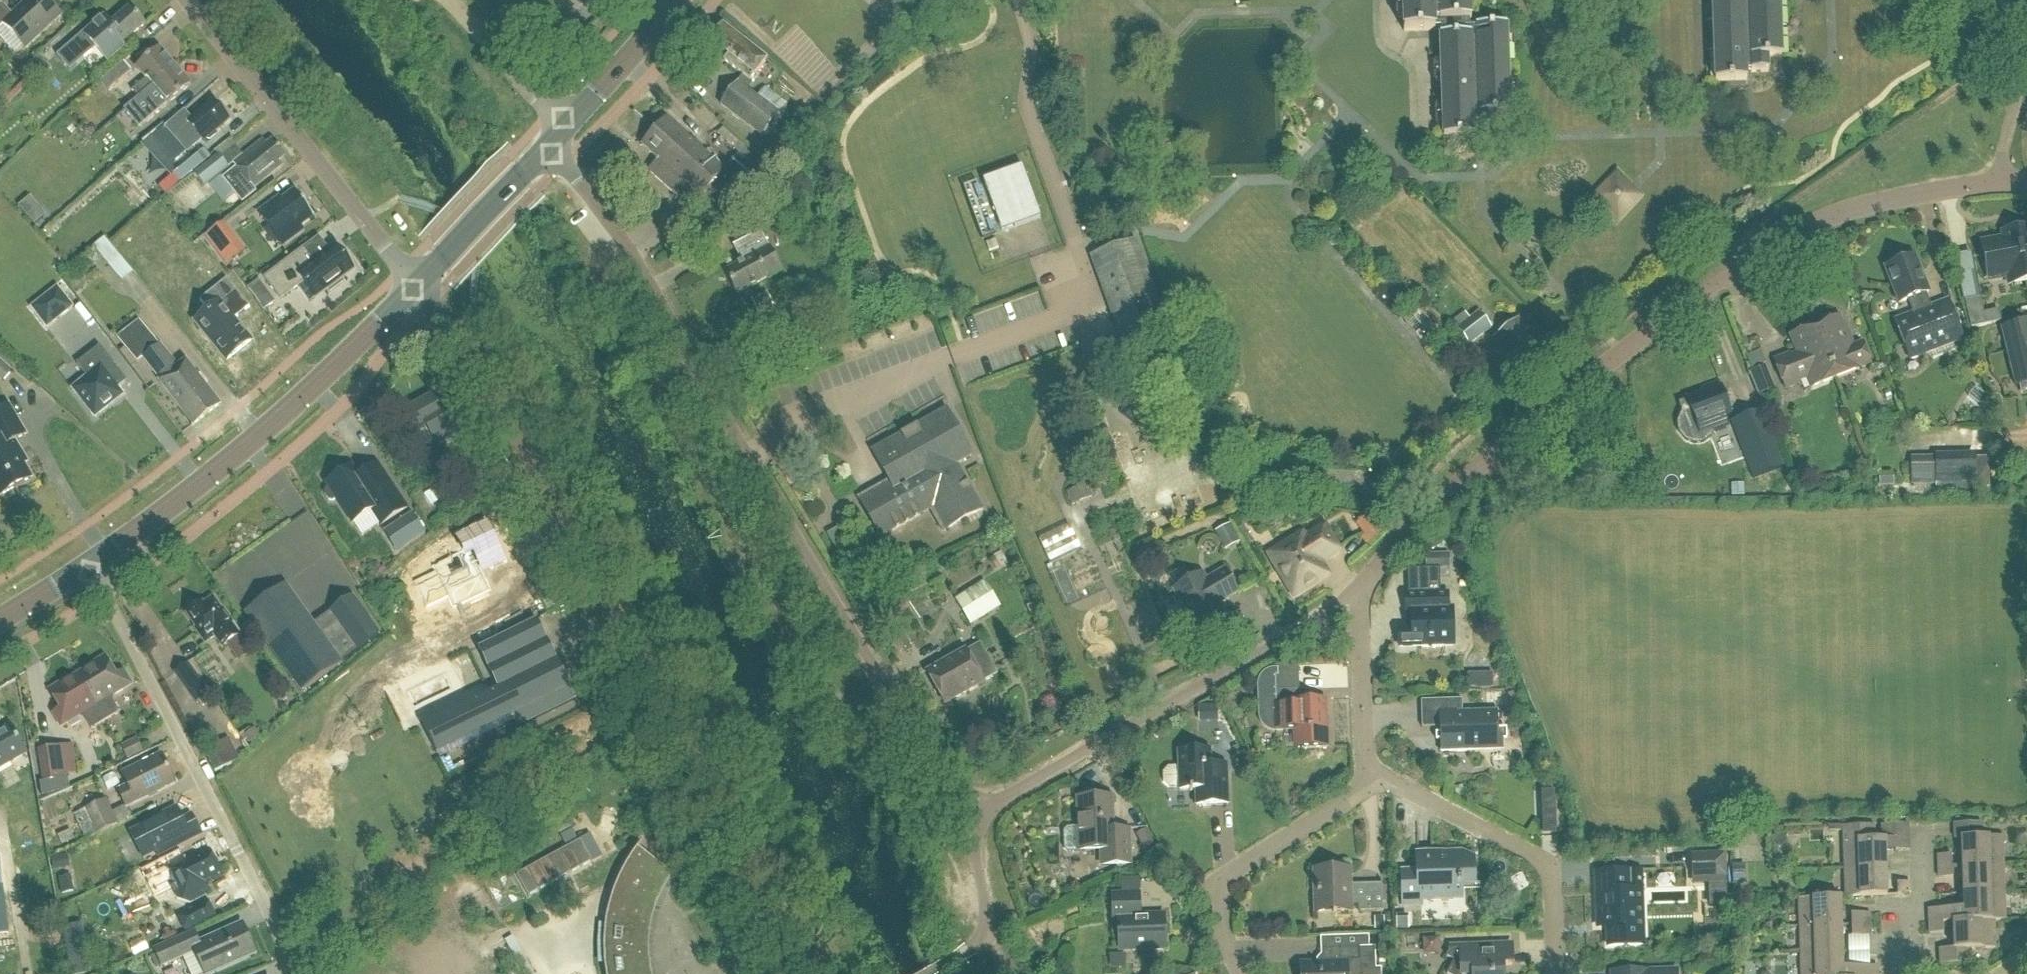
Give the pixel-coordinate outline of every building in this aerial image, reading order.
[(44,0),(30,0),(12,16),(1,5),(0,6),(0,29),(4,25),(25,49),(60,16),(44,0)] [(945,2),(944,0),(930,0),(924,4),(931,14),(945,2)] [(1402,36),(1435,35),(1435,31),(1441,31),(1441,40),(1438,40),(1442,142),(1475,141),(1475,130),(1477,130),(1479,130),(1480,133),(1497,133),(1497,119),(1511,119),(1508,28),(1476,29),(1476,31),(1469,32),(1469,27),(1472,27),(1471,0),(1401,0),(1402,36)] [(1714,85),(1748,84),(1748,76),(1770,75),(1770,61),(1783,60),(1781,0),(1712,0),(1714,85)] [(107,57),(121,45),(145,24),(131,8),(111,25),(104,17),(83,35),(73,44),(72,43),(56,57),(69,72),(98,47),(107,57)] [(758,98),(746,88),(767,61),(723,26),(711,41),(729,55),(724,61),(744,76),(721,105),(763,138),(788,106),(766,88),(758,98)] [(49,52),(65,42),(59,32),(43,41),(49,52)] [(141,97),(174,68),(158,49),(137,67),(147,79),(132,92),(138,99),(141,97)] [(110,92),(133,72),(124,62),(101,82),(110,92)] [(190,86),(174,68),(141,97),(138,99),(131,105),(147,122),(168,104),(169,105),(190,86)] [(203,142),(228,121),(212,103),(191,121),(183,113),(164,130),(153,138),(175,163),(185,154),(186,155),(202,141),(203,142)] [(701,199),(725,171),(667,119),(642,147),(658,161),(649,172),(690,208),(700,198),(701,199)] [(72,136),(84,147),(89,142),(77,130),(72,136)] [(277,161),(284,155),(272,140),(265,146),(261,142),(233,165),(239,173),(235,177),(232,173),(223,179),(242,203),(256,192),(254,189),(282,167),(277,161)] [(745,185),(757,171),(756,171),(762,165),(744,149),(727,168),(745,185)] [(205,189),(229,170),(218,155),(201,168),(193,174),(205,189)] [(193,174),(201,168),(195,159),(184,167),(191,176),(193,174)] [(983,182),(1002,235),(1042,220),(1023,168),(983,182)] [(158,196),(170,210),(196,186),(183,172),(158,196)] [(1630,186),(1615,173),(1589,202),(1618,228),(1644,199),(1636,192),(1630,186)] [(303,230),(300,227),(314,216),(295,191),(281,202),(278,199),(259,214),(284,245),(303,230)] [(41,208),(29,218),(36,227),(48,216),(41,208)] [(758,229),(760,233),(733,247),(742,264),(725,273),(737,295),(782,272),(764,239),(778,231),(766,209),(745,220),(752,233),(758,229)] [(237,245),(222,226),(206,238),(221,257),(237,245)] [(2016,232),(2025,281),(2026,280),(2026,230),(2016,232)] [(81,248),(97,269),(106,263),(117,277),(128,268),(101,232),(81,248)] [(2025,281),(2016,232),(2010,233),(2012,239),(1983,244),(1986,264),(1984,265),(1987,277),(1989,277),(1989,281),(2022,275),(2023,281),(2025,281)] [(1089,258),(1119,341),(1165,324),(1135,242),(1089,258)] [(316,299),(322,294),(328,290),(331,293),(344,283),(342,280),(354,271),(336,247),(314,263),(304,250),(265,279),(281,300),(298,287),(310,303),(316,299)] [(1930,308),(1924,294),(1927,293),(1914,259),(1886,270),(1899,303),(1908,300),(1914,314),(1895,321),(1911,361),(1963,341),(1954,316),(1941,321),(1935,306),(1930,308)] [(205,309),(191,320),(222,357),(247,337),(229,315),(244,303),(221,275),(195,296),(205,309)] [(1438,297),(1449,287),(1440,278),(1430,287),(1438,297)] [(275,303),(262,286),(251,294),(264,311),(275,303)] [(58,289),(33,309),(47,328),(73,308),(58,289)] [(777,304),(771,292),(767,294),(766,293),(751,300),(758,315),(774,308),(773,306),(777,304)] [(1980,300),(1964,303),(1970,330),(1986,327),(1980,300)] [(1421,310),(1406,322),(1421,340),(1436,328),(1421,310)] [(1492,329),(1479,311),(1469,319),(1465,313),(1451,323),(1469,347),(1492,329)] [(1815,327),(1835,379),(1859,369),(1859,368),(1870,364),(1862,343),(1851,348),(1848,339),(1850,338),(1845,324),(1842,325),(1839,317),(1815,327)] [(1518,369),(1540,351),(1526,333),(1529,330),(1520,319),(1494,339),(1518,369)] [(177,369),(159,347),(139,321),(117,339),(137,364),(143,359),(161,381),(158,383),(193,427),(220,406),(186,362),(177,369)] [(2016,388),(2026,385),(2026,323),(2001,329),(2016,388)] [(1811,388),(1835,379),(1815,327),(1791,336),(1800,359),(1792,362),(1790,355),(1775,361),(1786,389),(1800,383),(1800,380),(1807,377),(1811,388)] [(95,419),(124,396),(107,375),(116,368),(100,347),(77,365),(88,379),(73,390),(95,419)] [(3,383),(12,373),(0,362),(0,380),(3,383)] [(1758,396),(1774,390),(1765,367),(1749,373),(1758,396)] [(1694,445),(1705,443),(1712,437),(1715,433),(1726,429),(1721,417),(1731,413),(1721,387),(1687,400),(1689,404),(1681,407),(1683,413),(1679,422),(1680,433),(1686,441),(1694,445)] [(440,410),(434,399),(402,416),(407,425),(400,429),(407,441),(414,437),(428,430),(439,450),(475,430),(458,400),(440,410)] [(31,480),(23,465),(26,463),(14,442),(25,436),(8,407),(0,411),(0,498),(31,480)] [(1763,409),(1732,422),(1754,479),(1785,467),(1763,409)] [(972,457),(946,412),(918,427),(917,427),(901,436),(901,437),(869,454),(891,485),(861,502),(881,538),(895,530),(896,531),(920,517),(920,516),(934,509),(946,531),(982,511),(956,465),(972,457)] [(1975,454),(1935,455),(1935,457),(1936,485),(1976,486),(1976,483),(1975,454)] [(1911,485),(1936,485),(1935,457),(1911,458),(1911,485)] [(474,497),(497,478),(484,463),(462,482),(474,497)] [(377,464),(358,476),(352,466),(325,484),(328,488),(325,491),(324,495),(328,502),(333,503),(336,500),(352,524),(370,512),(380,526),(407,508),(377,464)] [(1347,517),(1360,538),(1377,528),(1364,506),(1347,517)] [(399,557),(416,545),(414,544),(428,535),(413,513),(383,534),(399,557)] [(1208,524),(1215,541),(1232,534),(1224,517),(1208,524)] [(432,572),(410,583),(424,610),(446,599),(451,609),(490,589),(472,555),(480,550),(485,559),(499,552),(483,522),(453,538),(460,550),(429,566),(432,572)] [(1340,552),(1325,527),(1306,539),(1303,535),(1280,549),(1282,552),(1271,559),(1278,572),(1278,573),(1282,580),(1284,581),(1294,597),(1318,583),(1317,583),(1321,581),(1322,577),(1323,572),(1320,571),(1321,564),(1322,564),(1322,563),(1340,552)] [(1079,552),(1069,528),(1039,541),(1049,564),(1079,552)] [(1219,604),(1238,593),(1225,571),(1206,582),(1202,574),(1194,579),(1186,565),(1168,575),(1176,589),(1174,591),(1197,631),(1226,615),(1219,604)] [(971,626),(1001,608),(985,581),(955,600),(971,626)] [(312,624),(285,586),(246,614),(302,692),(341,664),(341,663),(379,635),(351,596),(312,624)] [(1448,625),(1447,595),(1406,597),(1406,612),(1410,612),(1410,630),(1399,630),(1400,648),(1453,647),(1452,625),(1448,625)] [(221,610),(213,599),(204,606),(203,604),(200,606),(199,604),(196,604),(189,609),(188,612),(189,613),(187,615),(199,632),(197,633),(205,645),(215,638),(222,649),(241,636),(222,609),(221,610)] [(573,697),(535,622),(477,651),(497,691),(424,728),(437,753),(511,716),(516,726),(573,697)] [(980,645),(927,675),(945,705),(954,700),(974,689),(998,676),(980,645)] [(78,676),(106,722),(120,714),(113,702),(110,701),(111,695),(115,696),(132,686),(124,673),(117,677),(105,658),(92,665),(93,666),(78,676)] [(1259,686),(1259,687),(1260,716),(1260,717),(1260,719),(1260,720),(1261,721),(1261,723),(1262,724),(1263,725),(1264,726),(1265,727),(1266,728),(1267,729),(1269,730),(1270,730),(1271,731),(1273,731),(1274,731),(1276,731),(1277,731),(1298,730),(1299,749),(1328,748),(1326,701),(1293,702),(1293,691),(1299,691),(1298,667),(1274,668),(1274,671),(1272,672),(1271,672),(1270,672),(1268,673),(1267,673),(1266,674),(1265,675),(1263,676),(1263,677),(1262,678),(1261,679),(1260,680),(1260,682),(1259,683),(1259,684),(1259,686)] [(1479,674),(1480,690),(1492,689),(1492,674),(1479,674)] [(92,731),(106,722),(78,676),(63,685),(62,684),(49,691),(61,710),(54,715),(61,728),(78,718),(79,714),(86,715),(85,719),(92,731)] [(1462,713),(1462,701),(1421,702),(1422,729),(1440,729),(1441,753),(1503,751),(1503,733),(1498,733),(1498,712),(1462,713)] [(27,754),(10,726),(0,732),(0,770),(27,754)] [(121,747),(127,760),(144,752),(138,739),(121,747)] [(78,774),(74,746),(56,749),(38,751),(43,783),(61,781),(61,776),(78,774)] [(1211,766),(1210,750),(1179,751),(1179,767),(1168,768),(1163,773),(1164,783),(1169,788),(1180,787),(1180,791),(1190,791),(1190,793),(1193,793),(1193,791),(1196,791),(1196,807),(1228,805),(1227,766),(1211,766)] [(216,773),(217,773),(225,769),(217,753),(207,757),(216,773)] [(127,809),(176,784),(162,755),(123,774),(129,787),(119,792),(127,809)] [(74,815),(86,840),(96,835),(119,825),(107,800),(85,810),(74,815)] [(1113,830),(1112,801),(1077,803),(1078,828),(1067,829),(1063,833),(1064,850),(1068,854),(1080,853),(1080,849),(1096,848),(1097,865),(1131,864),(1129,830),(1113,830)] [(185,824),(177,809),(154,820),(155,822),(132,833),(144,859),(156,853),(157,856),(201,835),(194,820),(185,824)] [(1962,867),(2003,865),(2002,837),(1982,838),(1982,823),(1954,824),(1955,840),(1961,840),(1962,867)] [(1845,870),(1887,868),(1886,852),(1909,851),(1908,826),(1908,825),(1882,826),(1883,840),(1875,840),(1874,826),(1843,827),(1845,870)] [(527,898),(591,863),(579,842),(516,876),(527,898)] [(510,973),(567,973),(570,969),(575,963),(579,956),(585,960),(591,963),(596,963),(601,963),(605,963),(605,969),(606,973),(646,973),(645,968),(644,961),(643,955),(643,949),(643,943),(643,937),(644,931),(645,925),(646,919),(648,913),(650,907),(652,901),(655,895),(658,889),(661,884),(664,879),(668,873),(668,874),(669,872),(639,850),(643,845),(642,844),(637,850),(633,855),(630,861),(626,867),(623,873),(620,879),(617,885),(614,891),(612,898),(610,904),(608,911),(606,910),(602,909),(599,908),(600,902),(601,896),(602,892),(602,885),(601,884),(600,890),(563,886),(563,887),(561,900),(557,912),(555,918),(552,924),(546,936),(539,946),(530,956),(521,965),(511,973),(510,973)] [(206,856),(203,851),(189,858),(187,858),(174,865),(170,876),(180,897),(191,902),(205,895),(209,885),(223,878),(211,854),(206,856)] [(1404,906),(1421,906),(1421,901),(1461,899),(1461,886),(1474,886),(1473,859),(1463,854),(1432,855),(1432,861),(1418,862),(1418,872),(1402,872),(1404,906)] [(1724,855),(1692,856),(1693,880),(1725,879),(1724,855)] [(1939,868),(1953,868),(1952,856),(1939,857),(1939,868)] [(1963,895),(2004,894),(2003,865),(1962,867),(1963,895)] [(1887,868),(1845,870),(1846,898),(1887,896),(1887,868)] [(1953,868),(1939,868),(1940,879),(1953,879),(1953,868)] [(1352,886),(1351,870),(1332,870),(1332,875),(1313,876),(1314,909),(1334,909),(1334,913),(1353,913),(1353,908),(1359,908),(1359,912),(1384,912),(1383,886),(1352,886)] [(1131,872),(1111,874),(1112,884),(1132,882),(1131,872)] [(1632,873),(1596,874),(1597,918),(1607,918),(1608,947),(1644,946),(1643,906),(1641,872),(1632,873)] [(1897,895),(1911,895),(1910,884),(1897,884),(1897,895)] [(67,900),(79,895),(74,886),(63,891),(67,900)] [(0,887),(0,934),(8,933),(3,887),(0,887)] [(1994,921),(2005,921),(2004,894),(1963,895),(1964,909),(1929,910),(1930,923),(1943,923),(1953,922),(1994,921)] [(1141,918),(1140,895),(1112,896),(1113,921),(1119,920),(1120,950),(1166,948),(1165,917),(1141,918)] [(1799,928),(1842,926),(1841,898),(1799,899),(1799,928)] [(184,932),(216,916),(209,902),(177,919),(184,932)] [(1852,926),(1865,925),(1865,914),(1852,914),(1852,926)] [(1995,949),(1994,921),(1953,922),(1954,949),(1939,950),(1940,965),(1972,964),(1971,950),(1995,949)] [(1944,934),(1943,923),(1930,923),(1930,935),(1944,934)] [(1865,925),(1852,926),(1852,937),(1865,936),(1865,925)] [(1800,955),(1843,953),(1842,926),(1799,928),(1800,955)] [(238,927),(200,944),(195,933),(155,950),(162,966),(183,957),(191,973),(210,973),(256,954),(246,930),(240,932),(238,927)] [(163,935),(166,942),(178,936),(175,930),(172,932),(171,929),(164,932),(165,934),(163,935)] [(1439,954),(1438,940),(1424,940),(1425,954),(1439,954)] [(1503,967),(1512,967),(1511,945),(1452,948),(1446,958),(1454,962),(1448,973),(1503,973),(1503,967)] [(1361,949),(1329,950),(1330,964),(1305,964),(1305,973),(1362,973),(1361,949)] [(72,973),(85,973),(82,950),(69,952),(72,973)] [(1877,967),(1843,968),(1843,953),(1800,955),(1801,973),(1878,973),(1877,967)]
